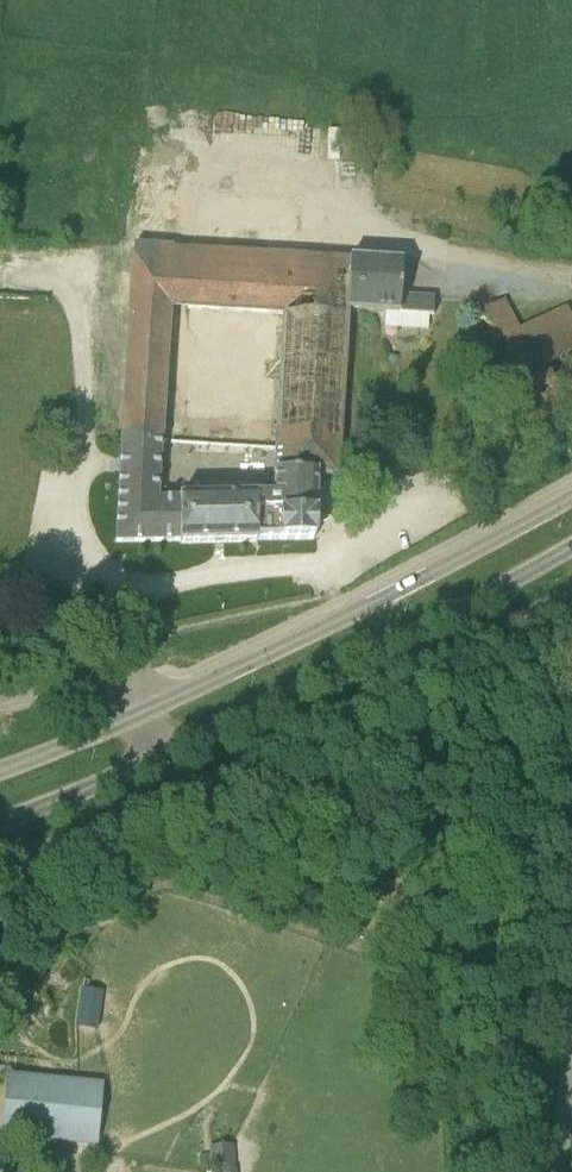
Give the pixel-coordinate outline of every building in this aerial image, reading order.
[(130,241),(175,244),(179,186),(135,184),(130,241)] [(338,477),(340,453),(349,260),(135,246),(121,438),(114,543),(158,542),(179,542),(179,544),(257,543),(257,541),(314,540),(316,475),(338,477)] [(402,263),(349,260),(347,311),(434,317),(435,297),(400,295),(402,263)] [(481,311),(532,422),(571,404),(571,317),(567,306),(518,329),(505,300),(481,311)] [(77,1025),(99,1029),(106,990),(84,986),(77,1025)] [(8,1132),(91,1140),(96,1088),(14,1079),(8,1132)] [(213,1146),(216,1171),(238,1171),(235,1144),(213,1146)]
